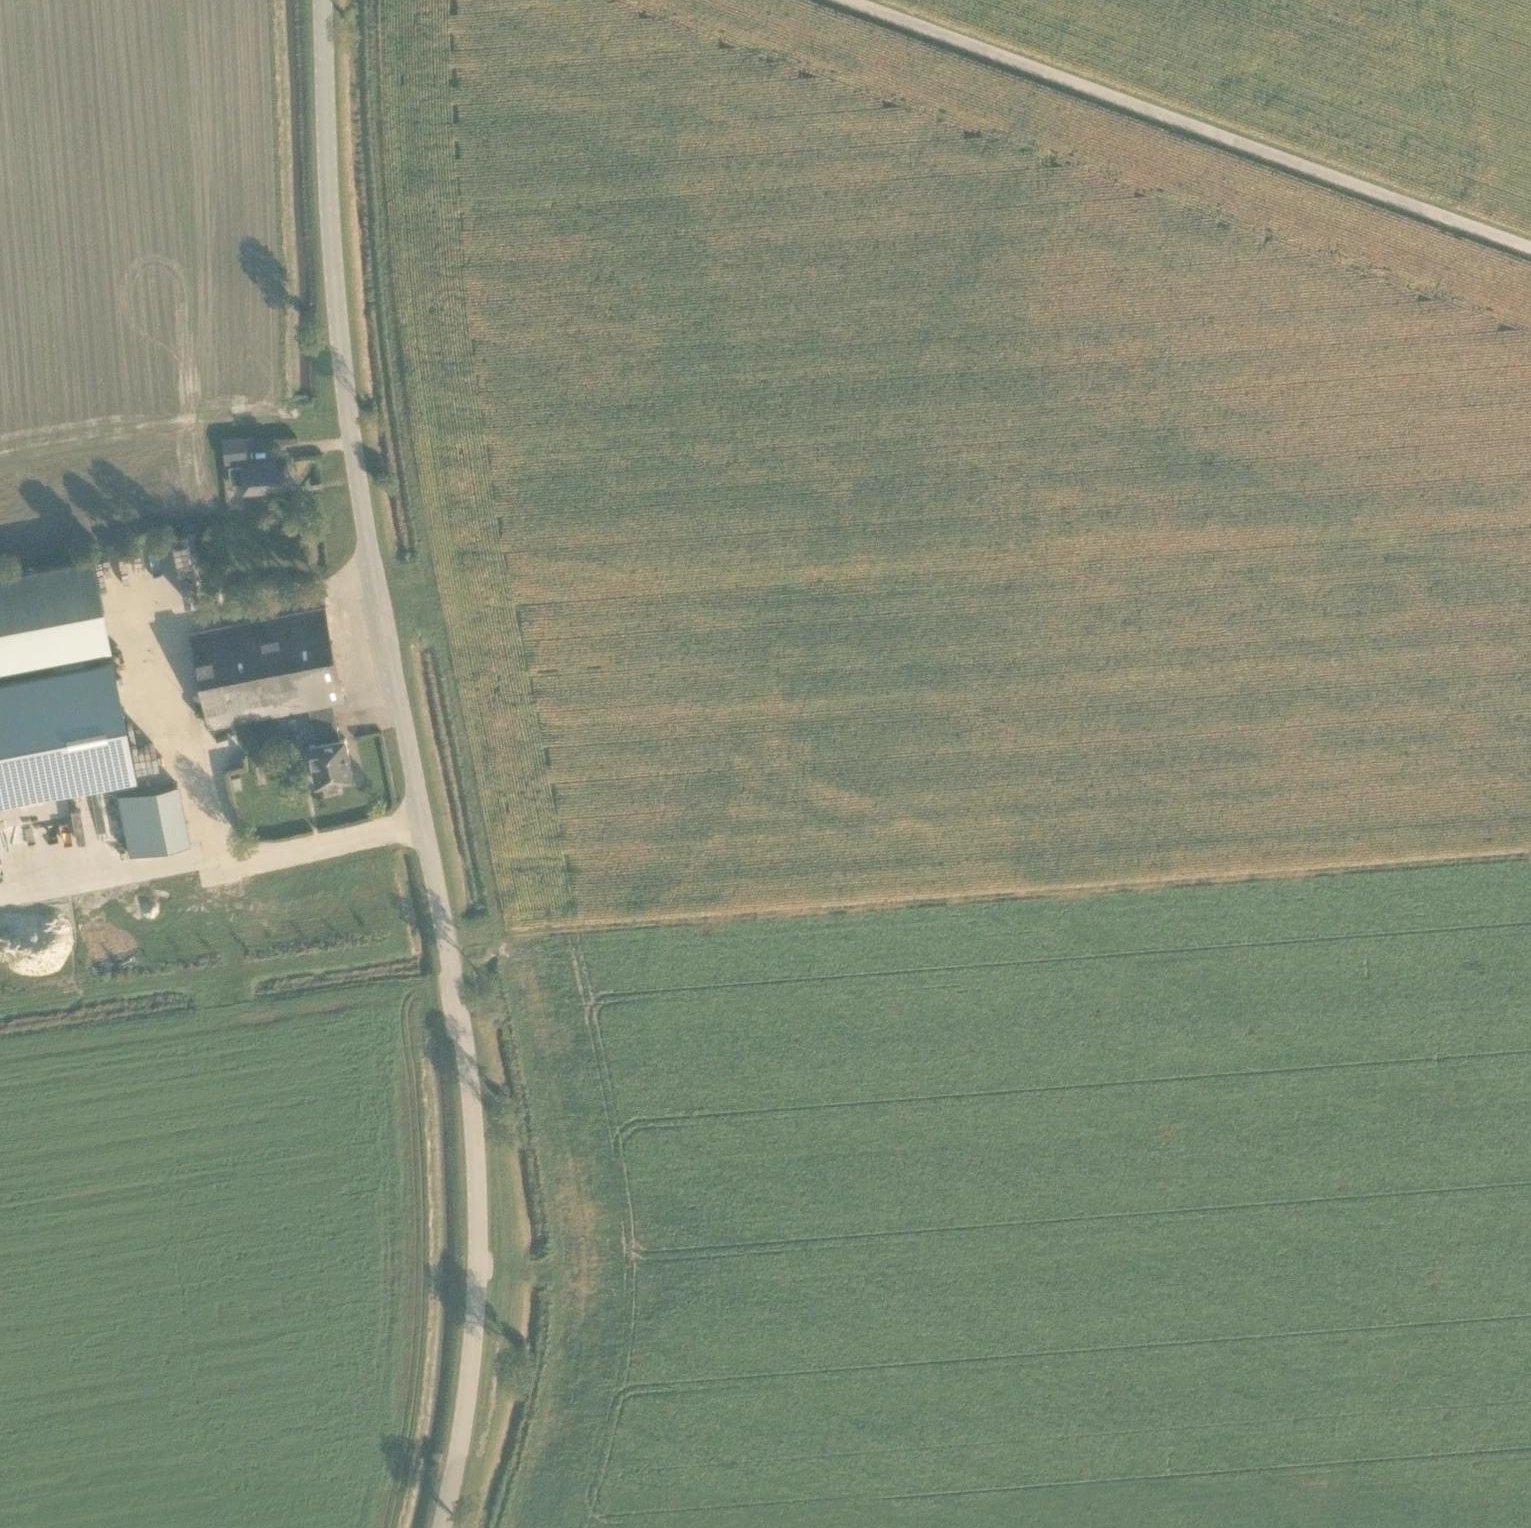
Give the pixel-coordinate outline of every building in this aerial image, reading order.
[(223,437),(226,462),(250,460),(247,434),(223,437)] [(277,465),(276,459),(241,463),(241,464),(230,466),(232,483),(243,482),(244,491),(266,488),(265,485),(288,483),(286,464),(277,465)] [(237,510),(238,531),(250,530),(249,509),(237,510)] [(71,652),(98,646),(110,644),(92,552),(0,570),(0,665),(71,652)] [(345,698),(326,604),(191,630),(209,725),(310,705),(317,741),(310,742),(317,781),(353,774),(345,735),(340,736),(333,700),(345,698)] [(100,657),(98,646),(71,652),(73,662),(0,676),(0,798),(134,772),(111,654),(100,657)] [(177,780),(117,792),(129,851),(189,840),(177,780)]
